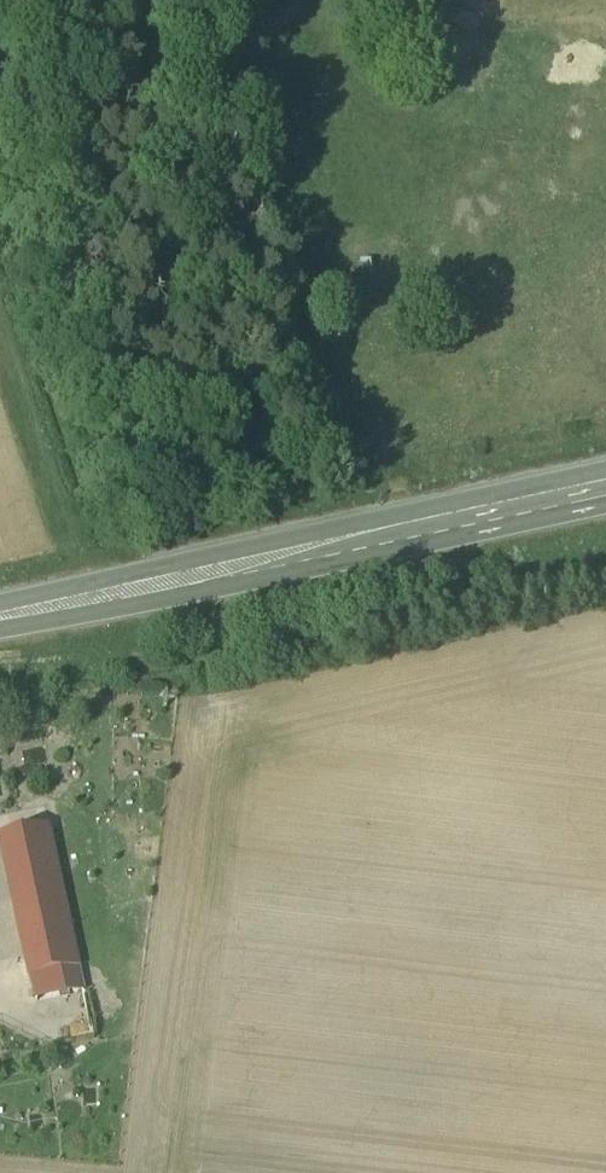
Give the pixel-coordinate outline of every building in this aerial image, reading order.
[(48,826),(0,837),(31,978),(79,968),(48,826)] [(31,978),(30,978),(35,1002),(84,991),(79,968),(31,978)] [(32,1022),(38,1050),(87,1039),(81,1011),(32,1022)]
